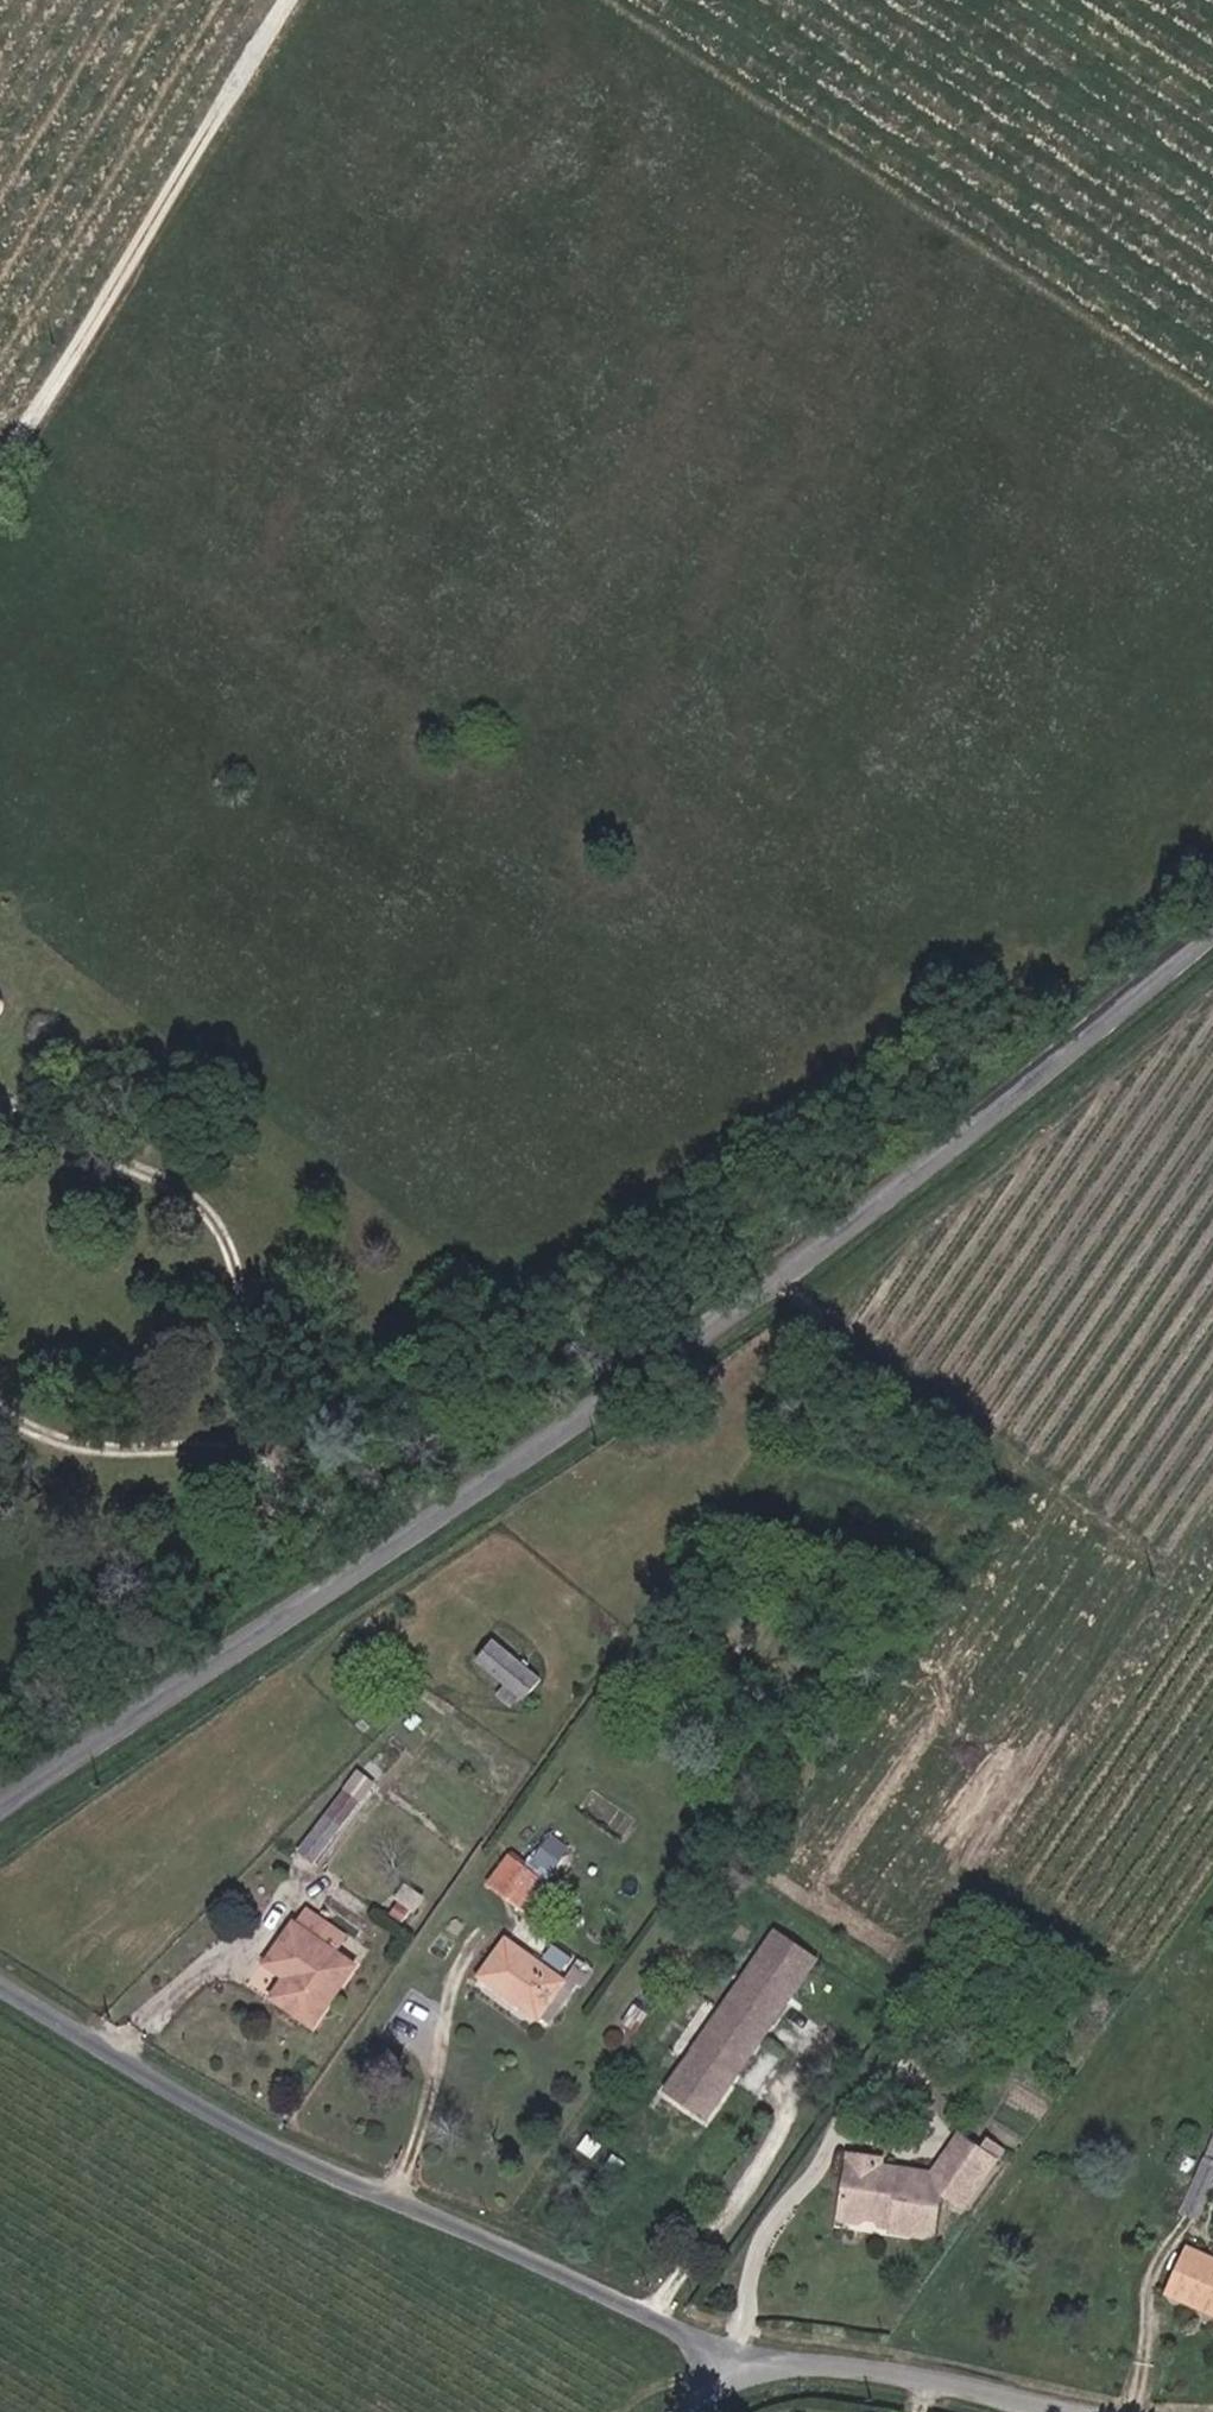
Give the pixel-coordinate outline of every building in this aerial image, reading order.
[(478,1659),(523,1698),(538,1680),(493,1640),(478,1659)] [(317,1863),(380,1790),(360,1773),(297,1845),(317,1863)] [(553,1830),(530,1860),(550,1876),(573,1845),(553,1830)] [(548,1878),(511,1854),(492,1884),(530,1907),(548,1878)] [(276,1991),(317,2020),(354,1964),(294,1924),(267,1963),(287,1976),(276,1991)] [(716,2117),(826,1953),(785,1926),(676,2090),(716,2117)] [(482,1977),(543,2017),(567,1979),(506,1939),(482,1977)] [(963,2136),(937,2172),(885,2165),(886,2158),(851,2154),(843,2218),(894,2225),(894,2230),(938,2235),(944,2189),(967,2206),(1006,2151),(993,2142),(986,2152),(963,2136)] [(1212,2193),(1212,2159),(1208,2157),(1185,2211),(1203,2218),(1212,2193)] [(1193,2247),(1172,2291),(1212,2310),(1212,2256),(1193,2247)]
